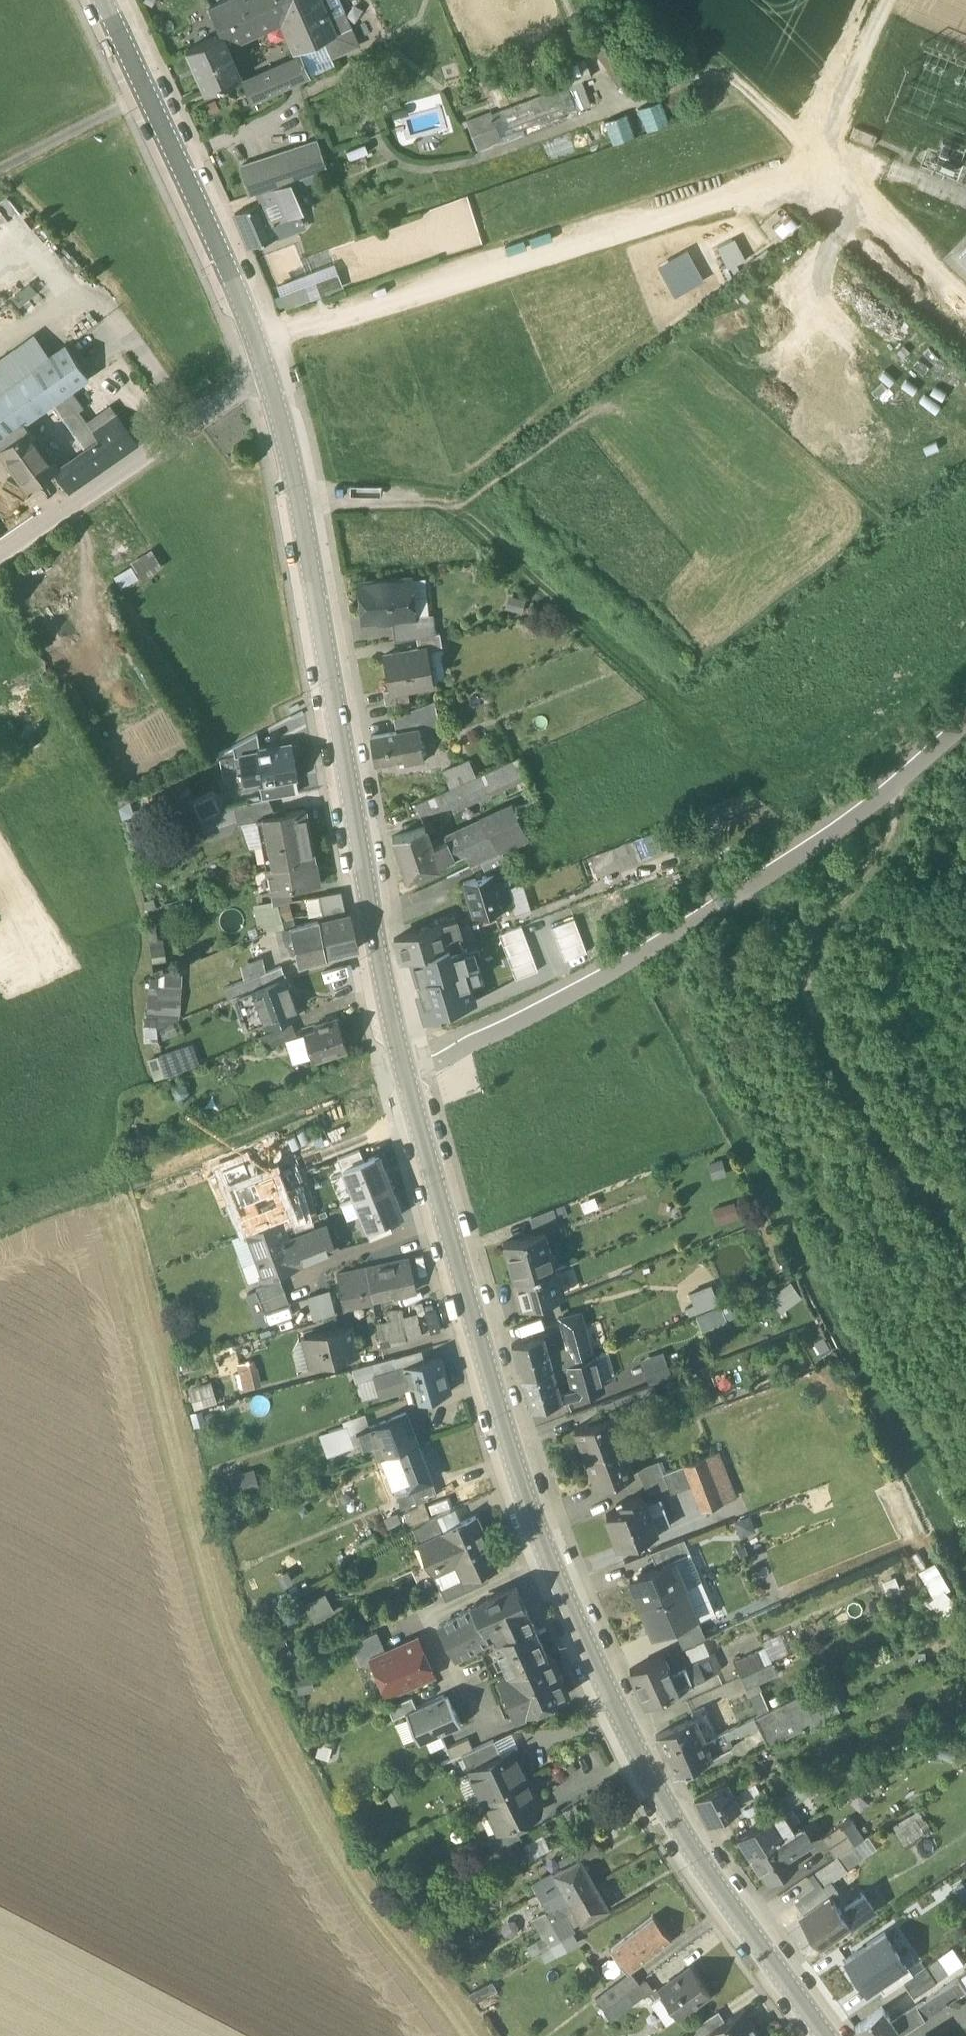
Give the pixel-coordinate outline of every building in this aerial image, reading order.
[(209,7),(220,33),(222,33),(226,42),(283,17),(276,0),(225,0),(209,7)] [(283,17),(298,51),(299,51),(301,56),(302,55),(310,73),(333,63),(330,57),(337,54),(330,37),(334,35),(319,1),(322,0),(276,0),(283,17)] [(226,42),(222,33),(220,33),(185,49),(187,52),(204,90),(203,90),(205,93),(242,76),(226,42)] [(301,56),(242,82),(250,102),(310,75),(310,73),(302,55),(301,56)] [(568,85),(491,114),(500,138),(576,109),(568,85)] [(490,112),(468,120),(478,148),(501,139),(500,138),(491,114),(490,112)] [(630,112),(607,117),(613,140),(635,134),(630,112)] [(877,135),(855,126),(850,137),(872,146),(877,135)] [(316,139),(240,165),(250,194),(326,167),(316,139)] [(290,181),(273,187),(286,218),(303,212),(290,181)] [(286,218),(273,187),(258,193),(262,203),(276,236),(277,235),(278,237),(292,232),(291,230),(289,224),(286,218)] [(262,203),(235,214),(249,247),(276,236),(262,203)] [(788,206),(761,220),(770,235),(796,221),(788,206)] [(728,270),(749,254),(734,236),(714,251),(728,270)] [(286,306),(346,287),(338,263),(278,281),(286,306)] [(32,282),(13,295),(21,305),(39,291),(32,282)] [(23,423),(25,421),(51,403),(68,391),(88,377),(65,345),(0,390),(0,438),(23,423)] [(68,391),(51,403),(72,433),(89,421),(68,391)] [(89,421),(72,433),(85,451),(98,470),(135,444),(109,407),(89,421)] [(23,423),(0,438),(0,452),(25,487),(54,466),(23,423)] [(85,451),(56,471),(69,489),(98,470),(85,451)] [(151,551),(131,563),(141,579),(161,567),(151,551)] [(410,580),(385,582),(385,581),(377,582),(377,583),(360,584),(363,622),(392,620),(413,618),(413,617),(410,580)] [(523,611),(526,598),(510,595),(507,607),(523,611)] [(433,615),(413,617),(413,618),(392,620),(394,642),(416,638),(435,634),(433,615)] [(435,634),(416,638),(418,650),(427,648),(428,649),(442,647),(440,634),(435,634)] [(418,650),(383,656),(389,691),(389,692),(407,689),(434,685),(428,649),(427,648),(418,650)] [(407,689),(389,692),(389,691),(383,692),(386,705),(409,701),(407,689)] [(434,702),(422,706),(426,727),(438,725),(434,702)] [(422,706),(393,716),(396,733),(418,729),(426,727),(422,706)] [(418,729),(399,732),(404,760),(405,765),(424,762),(418,729)] [(396,733),(371,737),(376,765),(404,760),(399,732),(396,733)] [(258,734),(233,746),(234,758),(240,757),(240,756),(254,753),(260,752),(258,734)] [(254,753),(258,779),(259,784),(297,778),(291,746),(260,752),(254,753)] [(254,753),(240,756),(240,757),(244,781),(258,779),(254,753)] [(518,758),(481,775),(488,790),(489,792),(526,775),(518,758)] [(469,762),(443,773),(450,789),(476,777),(469,762)] [(450,789),(415,805),(420,814),(458,805),(488,790),(481,775),(476,777),(450,789)] [(202,819),(221,809),(214,793),(194,803),(202,819)] [(267,799),(234,805),(237,819),(238,824),(242,823),(257,820),(257,819),(270,816),(267,799)] [(514,809),(483,823),(491,842),(464,854),(470,866),(501,851),(527,840),(514,809)] [(270,816),(257,819),(257,820),(261,846),(262,846),(269,845),(273,868),(314,861),(305,810),(270,816)] [(237,819),(206,831),(210,841),(244,829),(242,823),(238,824),(237,819)] [(257,820),(242,823),(244,829),(250,848),(261,846),(257,820)] [(483,823),(432,847),(435,855),(438,866),(439,865),(464,854),(491,842),(483,823)] [(426,827),(393,838),(402,866),(435,855),(432,847),(426,827)] [(589,858),(597,878),(643,859),(635,839),(589,858)] [(501,851),(507,864),(532,852),(527,840),(501,851)] [(501,851),(482,860),(488,872),(507,864),(501,851)] [(435,855),(402,866),(406,879),(440,868),(439,865),(438,866),(435,855)] [(273,868),(266,870),(270,893),(319,884),(314,861),(273,868)] [(496,874),(466,882),(474,916),(513,906),(509,889),(501,891),(496,874)] [(340,892),(318,897),(321,914),(344,908),(340,892)] [(321,914),(318,915),(320,921),(318,921),(325,958),(358,948),(350,914),(345,915),(344,908),(321,914)] [(574,919),(552,928),(556,939),(579,931),(574,919)] [(318,921),(277,931),(283,953),(295,950),(298,964),(325,958),(318,921)] [(456,922),(443,925),(447,938),(459,935),(457,928),(456,922)] [(443,925),(394,939),(400,960),(410,957),(449,946),(447,938),(443,925)] [(468,925),(457,928),(459,935),(471,932),(468,925)] [(521,926),(499,934),(503,945),(525,937),(521,926)] [(579,931),(556,939),(560,951),(583,942),(579,931)] [(447,938),(449,946),(410,957),(420,992),(417,993),(425,1020),(446,1014),(445,1010),(475,1001),(466,969),(469,968),(459,935),(447,938)] [(525,937),(503,945),(507,957),(529,949),(525,937)] [(583,942),(560,951),(565,962),(587,954),(583,942)] [(529,949),(507,957),(511,969),(534,960),(529,949)] [(240,964),(246,979),(261,973),(256,959),(240,964)] [(534,960),(511,969),(516,980),(538,972),(534,960)] [(281,966),(223,989),(228,1000),(233,998),(285,978),(281,966)] [(182,1024),(183,970),(151,969),(150,1023),(182,1024)] [(285,978),(233,998),(241,1021),(259,1014),(264,1029),(299,1015),(285,978)] [(337,1019),(314,1026),(315,1030),(304,1033),(313,1061),(347,1050),(337,1019)] [(290,1023),(260,1037),(264,1050),(296,1036),(290,1023)] [(445,1101),(461,1096),(458,1087),(442,1092),(445,1101)] [(343,1170),(364,1162),(359,1151),(337,1159),(341,1170),(343,1170)] [(271,1153),(234,1167),(244,1196),(282,1181),(271,1153)] [(343,1170),(355,1199),(390,1185),(379,1156),(343,1170)] [(390,1185),(355,1199),(367,1229),(387,1221),(402,1215),(390,1185)] [(736,1202),(714,1208),(719,1223),(740,1216),(736,1202)] [(560,1207),(553,1209),(556,1218),(564,1215),(560,1207)] [(553,1209),(532,1217),(535,1229),(557,1223),(556,1218),(553,1209)] [(280,1220),(246,1232),(257,1260),(242,1266),(248,1284),(296,1265),(296,1266),(314,1259),(306,1235),(287,1242),(280,1220)] [(392,1232),(387,1221),(367,1229),(365,1230),(370,1241),(392,1232)] [(311,1233),(306,1235),(314,1259),(335,1250),(328,1233),(327,1233),(325,1227),(311,1233)] [(544,1231),(504,1243),(514,1280),(555,1269),(544,1231)] [(409,1259),(367,1269),(372,1299),(394,1294),(394,1297),(416,1291),(409,1259)] [(367,1269),(341,1275),(348,1308),(373,1302),(372,1299),(367,1269)] [(514,1280),(514,1281),(521,1305),(563,1294),(556,1269),(514,1280)] [(256,1291),(265,1312),(289,1303),(281,1281),(256,1291)] [(779,1312),(804,1299),(794,1281),(770,1295),(779,1312)] [(329,1291),(308,1297),(315,1319),(335,1313),(329,1291)] [(714,1293),(692,1302),(696,1313),(719,1304),(714,1293)] [(720,1309),(698,1318),(702,1329),(725,1320),(720,1309)] [(403,1312),(388,1314),(389,1323),(377,1325),(380,1341),(406,1337),(404,1324),(403,1317),(403,1312)] [(581,1312),(559,1318),(568,1348),(548,1353),(553,1368),(577,1361),(593,1355),(581,1312)] [(418,1314),(403,1317),(404,1324),(406,1337),(406,1341),(423,1336),(418,1314)] [(350,1326),(304,1337),(311,1366),(357,1355),(350,1326)] [(543,1335),(512,1344),(521,1378),(553,1368),(548,1353),(543,1335)] [(425,1351),(405,1354),(407,1363),(427,1359),(425,1351)] [(673,1377),(663,1352),(643,1359),(653,1384),(654,1384),(673,1377)] [(593,1355),(577,1361),(553,1368),(556,1381),(571,1377),(574,1388),(576,1395),(576,1396),(602,1389),(593,1355)] [(394,1357),(371,1364),(375,1377),(398,1370),(394,1357)] [(440,1357),(404,1368),(409,1388),(416,1386),(420,1400),(450,1392),(440,1357)] [(258,1358),(238,1361),(242,1387),(262,1385),(258,1358)] [(371,1364),(353,1368),(357,1382),(375,1377),(371,1364)] [(398,1370),(375,1377),(380,1396),(404,1389),(408,1403),(409,1403),(409,1404),(420,1400),(416,1386),(409,1388),(404,1368),(398,1370)] [(553,1368),(521,1378),(530,1410),(562,1400),(561,1399),(559,1392),(556,1381),(553,1368)] [(191,1385),(195,1405),(218,1401),(214,1381),(191,1385)] [(653,1384),(633,1392),(637,1403),(658,1395),(654,1384),(653,1384)] [(574,1388),(559,1392),(561,1399),(576,1395),(574,1388)] [(633,1392),(612,1400),(618,1414),(639,1406),(637,1403),(633,1392)] [(406,1413),(357,1433),(357,1434),(354,1435),(358,1447),(362,1446),(363,1448),(378,1442),(383,1457),(417,1444),(417,1443),(406,1413)] [(612,1414),(574,1428),(585,1457),(623,1443),(612,1414)] [(344,1427),(321,1435),(328,1457),(352,1448),(344,1427)] [(623,1443),(585,1457),(596,1486),(634,1472),(623,1443)] [(417,1444),(383,1457),(397,1494),(431,1481),(417,1444)] [(720,1452),(706,1457),(723,1502),(723,1503),(737,1498),(720,1452)] [(668,1457),(659,1460),(664,1473),(673,1469),(668,1457)] [(706,1457),(685,1465),(692,1485),(702,1510),(723,1502),(706,1457)] [(659,1460),(638,1468),(643,1481),(664,1473),(659,1460)] [(673,1469),(664,1473),(669,1486),(672,1493),(692,1485),(685,1465),(673,1469)] [(664,1473),(643,1481),(648,1494),(669,1486),(664,1473)] [(431,1481),(397,1494),(402,1509),(437,1496),(431,1481)] [(642,1494),(622,1502),(624,1507),(606,1514),(618,1546),(656,1532),(645,1503),(642,1494)] [(656,1499),(645,1503),(656,1531),(671,1525),(665,1510),(661,1512),(656,1499)] [(425,1506),(404,1514),(409,1526),(430,1518),(425,1506)] [(437,1516),(430,1518),(413,1528),(420,1545),(426,1543),(425,1542),(445,1533),(444,1531),(437,1516)] [(475,1516),(444,1531),(445,1533),(425,1542),(426,1543),(434,1562),(435,1561),(436,1564),(439,1563),(437,1560),(452,1554),(463,1577),(464,1579),(484,1569),(484,1570),(497,1564),(475,1516)] [(685,1539),(651,1552),(657,1568),(672,1561),(673,1562),(691,1554),(685,1539)] [(452,1554),(437,1560),(439,1563),(436,1564),(435,1561),(434,1562),(426,1543),(420,1545),(428,1563),(411,1571),(421,1592),(438,1584),(440,1588),(463,1577),(452,1554)] [(657,1568),(630,1580),(641,1606),(654,1600),(683,1587),(673,1562),(672,1561),(657,1568)] [(936,1561),(919,1570),(940,1613),(957,1605),(936,1561)] [(484,1569),(464,1579),(463,1577),(440,1588),(446,1600),(489,1581),(484,1570),(484,1569)] [(516,1586),(489,1598),(471,1608),(488,1639),(492,1637),(498,1635),(492,1622),(525,1607),(516,1586)] [(683,1587),(654,1600),(641,1606),(653,1633),(673,1625),(696,1615),(685,1587),(683,1587)] [(525,1607),(492,1622),(498,1635),(492,1637),(508,1673),(508,1674),(547,1657),(547,1656),(525,1607)] [(471,1608),(438,1627),(455,1657),(488,1639),(471,1608)] [(696,1615),(673,1625),(683,1647),(706,1636),(696,1615)] [(376,1632),(351,1644),(360,1665),(375,1658),(386,1653),(376,1632)] [(386,1653),(375,1658),(390,1693),(432,1674),(417,1640),(386,1653)] [(757,1652),(734,1663),(733,1664),(737,1672),(738,1672),(740,1676),(757,1668),(757,1669),(764,1666),(757,1652)] [(547,1657),(508,1674),(508,1673),(499,1677),(517,1717),(568,1694),(550,1654),(547,1656),(547,1657)] [(710,1655),(697,1661),(704,1677),(717,1671),(710,1655)] [(663,1656),(631,1670),(645,1703),(678,1689),(670,1673),(666,1664),(663,1656)] [(675,1660),(666,1664),(670,1673),(679,1669),(675,1660)] [(679,1669),(670,1673),(678,1689),(704,1677),(697,1661),(679,1669)] [(764,1666),(757,1669),(761,1678),(745,1685),(746,1688),(777,1674),(772,1662),(764,1666)] [(757,1668),(740,1676),(745,1685),(761,1678),(757,1669),(757,1668)] [(846,1706),(836,1685),(829,1689),(839,1709),(846,1706)] [(829,1689),(804,1701),(814,1722),(839,1709),(829,1689)] [(800,1694),(755,1716),(764,1734),(769,1745),(814,1722),(804,1701),(800,1694)] [(417,1707),(405,1712),(406,1713),(419,1744),(461,1725),(454,1710),(451,1711),(444,1695),(417,1707)] [(412,1696),(388,1707),(393,1719),(406,1713),(405,1712),(417,1707),(412,1696)] [(704,1707),(691,1713),(693,1719),(695,1718),(700,1730),(712,1724),(704,1707)] [(755,1716),(742,1722),(748,1734),(751,1740),(764,1734),(755,1716)] [(686,1722),(655,1736),(666,1758),(689,1748),(687,1743),(694,1740),(698,1749),(706,1745),(704,1741),(705,1741),(700,1730),(695,1718),(693,1719),(688,1721),(687,1720),(686,1721),(686,1722)] [(716,1735),(705,1741),(712,1757),(722,1753),(723,1753),(724,1754),(744,1744),(741,1739),(748,1734),(742,1722),(716,1735)] [(712,1724),(700,1730),(705,1741),(716,1735),(712,1724)] [(468,1738),(446,1748),(451,1759),(461,1754),(473,1749),(468,1738)] [(473,1749),(461,1754),(469,1771),(501,1755),(494,1740),(473,1749)] [(689,1748),(666,1758),(673,1776),(700,1764),(699,1763),(712,1757),(705,1741),(704,1741),(706,1745),(698,1749),(694,1740),(687,1743),(689,1748)] [(501,1755),(469,1771),(483,1800),(526,1779),(512,1750),(501,1755)] [(752,1768),(726,1781),(733,1793),(759,1780),(752,1768)] [(526,1779),(483,1800),(498,1832),(514,1825),(532,1816),(530,1811),(534,1809),(537,1801),(526,1779)] [(726,1780),(694,1797),(708,1824),(740,1807),(733,1793),(726,1781),(726,1780)] [(804,1781),(779,1797),(786,1808),(811,1793),(804,1781)] [(577,1806),(564,1813),(571,1826),(574,1824),(581,1836),(590,1831),(577,1806)] [(893,1827),(906,1845),(933,1828),(920,1809),(893,1827)] [(781,1810),(738,1837),(750,1857),(794,1830),(781,1810)] [(498,1832),(488,1838),(495,1852),(520,1837),(514,1825),(498,1832)] [(546,1825),(500,1851),(505,1859),(550,1833),(546,1825)] [(750,1857),(767,1885),(798,1866),(788,1851),(808,1838),(801,1826),(794,1830),(750,1857)] [(841,1826),(822,1839),(828,1848),(848,1836),(841,1826)] [(848,1836),(828,1848),(835,1858),(852,1847),(854,1846),(848,1836)] [(852,1847),(838,1857),(846,1868),(860,1859),(852,1847)] [(573,1856),(560,1862),(563,1869),(580,1861),(576,1854),(573,1856)] [(835,1858),(812,1874),(819,1884),(822,1888),(822,1887),(847,1871),(846,1868),(838,1857),(835,1858)] [(563,1869),(553,1874),(558,1882),(569,1901),(595,1886),(581,1861),(580,1861),(563,1869)] [(553,1874),(537,1882),(545,1894),(558,1882),(553,1874)] [(545,1894),(537,1882),(532,1885),(544,1907),(549,1904),(545,1894)] [(558,1882),(545,1894),(549,1904),(558,1899),(562,1905),(569,1901),(558,1882)] [(819,1884),(799,1899),(809,1913),(830,1898),(822,1887),(822,1888),(819,1884)] [(595,1886),(569,1901),(571,1905),(587,1895),(586,1894),(597,1888),(596,1887),(595,1886)] [(587,1895),(571,1905),(575,1911),(582,1924),(608,1908),(597,1888),(586,1894),(587,1895)] [(863,1896),(845,1909),(848,1913),(844,1916),(850,1926),(873,1909),(863,1896)] [(809,1913),(801,1919),(821,1947),(850,1926),(844,1916),(830,1898),(809,1913)] [(549,1904),(544,1907),(548,1913),(553,1911),(562,1905),(558,1899),(549,1904)] [(562,1905),(553,1911),(558,1921),(564,1917),(571,1913),(575,1911),(571,1905),(569,1901),(562,1905)] [(558,1921),(553,1911),(548,1913),(535,1920),(545,1938),(550,1946),(564,1938),(573,1933),(564,1917),(558,1921)] [(653,1917),(621,1943),(639,1966),(672,1941),(653,1917)] [(573,1933),(564,1938),(569,1947),(578,1943),(573,1933)] [(877,1985),(907,1965),(885,1933),(845,1960),(867,1992),(877,1985)] [(545,1938),(534,1944),(539,1952),(550,1946),(545,1938)] [(639,1966),(621,1943),(611,1950),(629,1974),(639,1966)] [(947,1974),(937,1959),(925,1967),(936,1982),(947,1974)] [(493,1991),(479,1965),(460,1975),(474,2001),(493,1991)] [(907,1965),(877,1985),(884,1995),(913,1975),(907,1965)] [(691,1967),(659,1990),(662,1994),(653,2000),(654,2001),(657,2005),(656,2005),(657,2012),(663,2021),(665,2024),(667,2025),(678,2016),(679,2016),(710,1994),(691,1967)] [(925,1967),(903,1982),(913,1997),(936,1982),(925,1967)] [(623,1979),(595,1999),(604,2011),(626,1994),(638,1985),(632,1977),(625,1982),(623,1979)] [(945,1987),(953,1999),(965,1990),(958,1978),(945,1987)] [(638,1985),(626,1994),(634,2004),(651,1991),(644,1981),(638,1985)] [(945,1987),(917,2006),(925,2018),(953,1999),(945,1987)] [(626,1994),(616,2002),(623,2012),(634,2004),(626,1994)] [(917,2006),(893,2022),(898,2029),(897,2030),(900,2035),(925,2018),(917,2006)] [(854,2027),(860,2035),(888,2035),(897,2030),(898,2029),(893,2022),(882,2008),(854,2027)] [(710,2031),(711,2032),(713,2035),(761,2035),(743,2009),(725,2021),(710,2031)] [(719,2011),(698,2024),(705,2034),(706,2035),(711,2032),(710,2031),(725,2021),(719,2011)] [(690,2030),(694,2035),(701,2035),(705,2034),(698,2024),(690,2030)]
